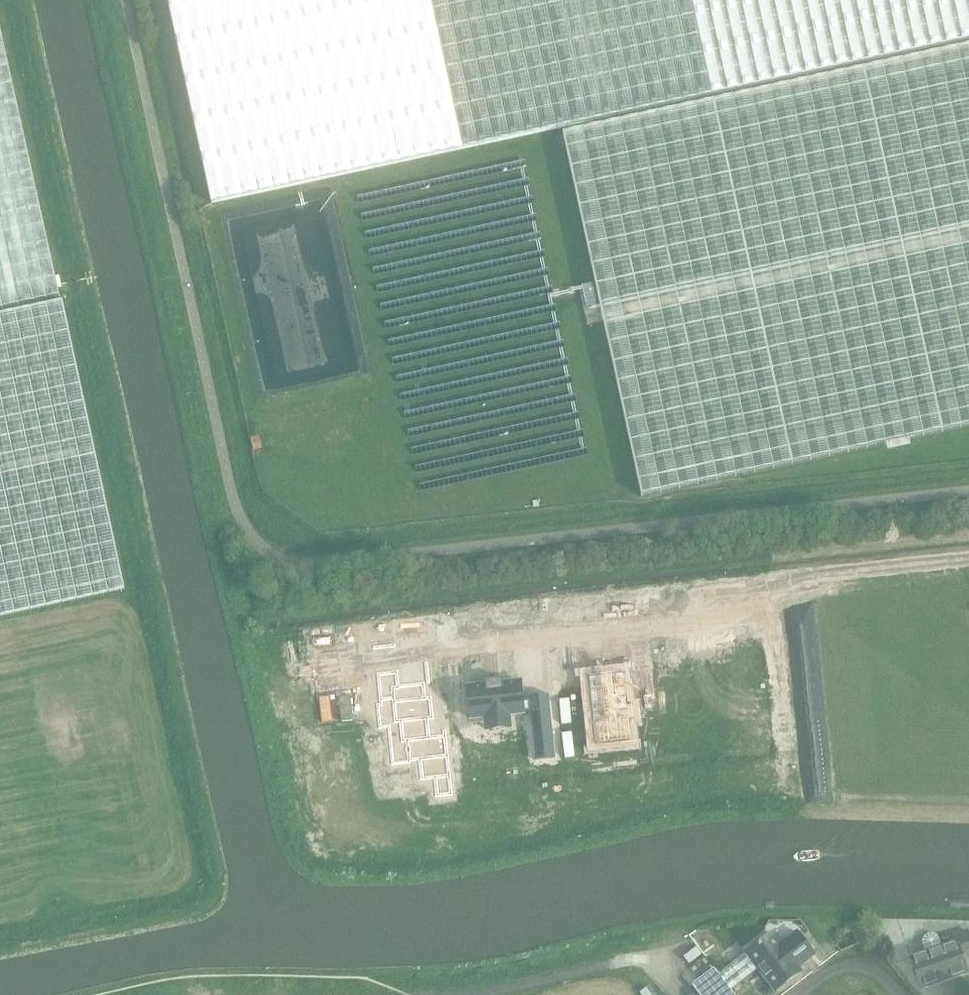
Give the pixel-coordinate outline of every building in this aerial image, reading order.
[(213,207),(323,183),(528,138),(968,42),(968,0),(168,0),(213,207)] [(52,299),(58,297),(0,33),(0,310),(52,299)] [(564,136),(642,498),(968,427),(968,48),(564,136)] [(125,591),(62,301),(0,315),(0,618),(125,591)] [(262,449),(259,436),(250,438),(253,451),(262,449)] [(272,658),(296,655),(294,640),(270,643),(272,658)] [(396,672),(379,674),(382,700),(392,698),(393,703),(394,703),(396,722),(400,721),(403,741),(407,741),(409,760),(419,759),(421,779),(449,776),(446,755),(441,756),(439,736),(429,737),(427,718),(431,718),(429,698),(425,698),(423,683),(397,686),(396,672)] [(591,713),(592,725),(593,725),(595,746),(631,742),(629,721),(635,720),(633,705),(627,705),(624,674),(588,678),(591,713)] [(485,686),(468,688),(471,719),(485,718),(486,730),(489,729),(507,727),(510,727),(509,715),(523,714),(522,713),(530,712),(535,761),(555,759),(548,695),(529,697),(529,701),(521,702),(519,682),(502,684),(502,680),(485,682),(485,686)] [(659,786),(654,738),(636,740),(638,764),(641,788),(659,786)] [(580,773),(577,743),(562,745),(565,775),(580,773)] [(771,934),(746,953),(775,991),(791,979),(787,975),(814,954),(797,932),(780,946),(771,934)] [(913,959),(924,990),(968,974),(963,960),(968,958),(968,939),(967,934),(956,937),(958,943),(942,949),(938,937),(935,935),(931,934),(928,934),(925,936),(923,939),(922,943),(926,954),(913,959)] [(692,985),(700,994),(734,994),(714,968),(692,985)]
